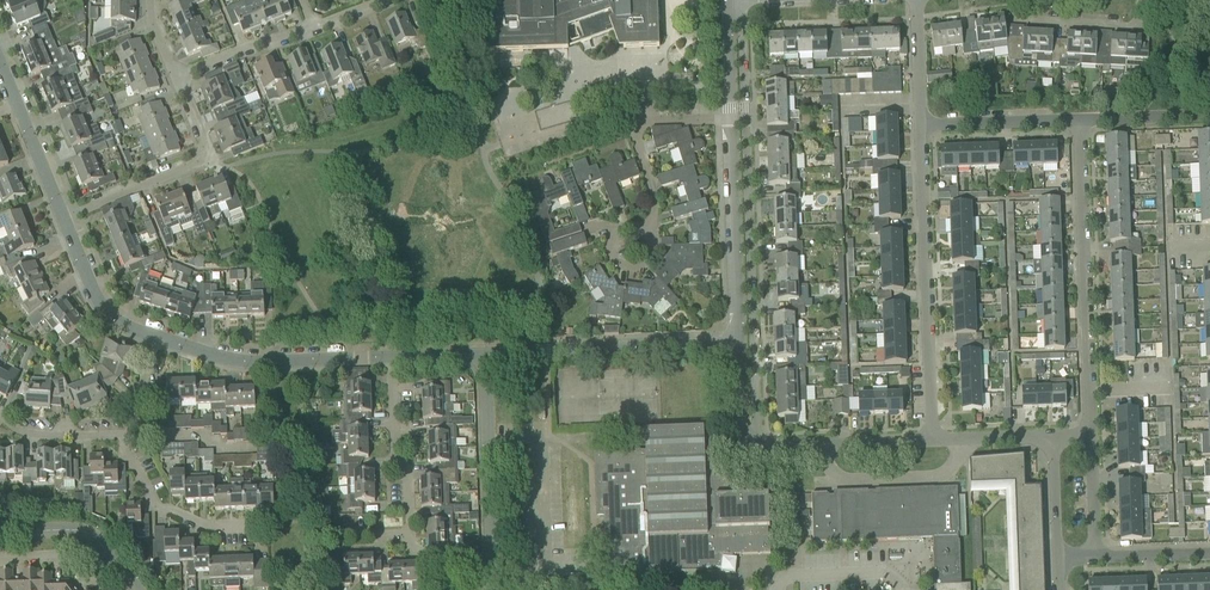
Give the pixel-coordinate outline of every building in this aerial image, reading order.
[(7,2),(6,2),(7,2),(6,5),(7,7),(9,8),(11,13),(42,0),(6,0),(7,2)] [(47,14),(43,13),(47,5),(44,0),(42,0),(11,13),(13,17),(12,19),(13,22),(15,23),(16,23),(17,27),(29,22),(32,29),(31,29),(31,30),(47,24),(50,22),(47,14)] [(112,8),(136,9),(136,0),(112,0),(112,8)] [(172,21),(193,12),(191,6),(205,1),(205,0),(181,0),(182,2),(169,8),(172,15),(170,16),(172,21)] [(271,0),(257,0),(258,1),(267,24),(274,22),(275,24),(280,21),(271,0)] [(287,3),(294,0),(293,0),(271,0),(280,21),(286,19),(285,17),(291,14),(287,3)] [(659,47),(658,0),(484,0),(486,53),(568,50),(567,29),(578,25),(585,42),(613,32),(617,42),(623,42),(623,48),(659,47)] [(261,27),(267,24),(258,1),(253,3),(255,7),(248,10),(256,31),(262,29),(261,27)] [(241,13),(240,9),(238,4),(225,10),(228,16),(232,27),(239,24),(243,34),(250,31),(251,33),(256,31),(248,10),(241,13)] [(136,22),(136,9),(112,8),(112,22),(136,22)] [(84,9),(73,14),(79,26),(86,23),(84,11),(84,9)] [(196,19),(194,14),(193,12),(172,21),(174,26),(176,26),(179,32),(202,23),(200,17),(196,19)] [(419,51),(428,47),(423,29),(412,33),(405,14),(386,22),(391,33),(396,47),(409,41),(412,47),(417,46),(419,51)] [(989,19),(990,22),(993,48),(1007,47),(1009,61),(1009,66),(1013,65),(1015,38),(1006,37),(1006,32),(1009,32),(1008,22),(1005,22),(1004,15),(998,16),(998,18),(989,19)] [(976,30),(969,31),(972,55),(979,54),(979,52),(993,51),(993,48),(990,22),(975,24),(976,30)] [(179,39),(182,45),(203,36),(200,30),(204,28),(202,23),(179,32),(182,39),(179,39)] [(964,56),(972,55),(969,31),(961,32),(961,25),(946,27),(949,55),(955,54),(954,48),(963,47),(964,56)] [(230,34),(227,26),(221,29),(224,36),(230,34)] [(943,55),(949,55),(946,27),(931,29),(934,50),(942,49),(943,55)] [(49,30),(34,37),(37,44),(21,50),(27,63),(57,51),(49,30)] [(97,46),(115,38),(112,30),(91,39),(90,48),(97,45),(97,46)] [(907,56),(906,42),(900,42),(899,30),(884,31),(885,52),(899,51),(900,56),(907,56)] [(871,52),(870,31),(856,32),(857,53),(857,59),(871,59),(871,52)] [(885,52),(884,31),(870,31),(871,52),(885,52)] [(857,53),(856,32),(841,32),(842,45),(834,45),(835,59),(849,59),(848,53),(851,53),(857,53)] [(1037,54),(1038,32),(1024,32),(1023,38),(1016,38),(1015,61),(1037,63),(1037,54)] [(1059,64),(1060,40),(1053,40),(1053,33),(1038,32),(1037,54),(1037,63),(1040,63),(1042,61),(1042,57),(1051,57),(1051,63),(1059,64)] [(381,48),(379,49),(373,33),(355,40),(360,51),(366,66),(379,61),(383,70),(396,65),(394,59),(389,48),(382,51),(381,48)] [(812,54),(812,33),(797,34),(798,55),(812,54)] [(835,59),(834,45),(827,45),(827,33),(812,33),(812,54),(827,54),(827,59),(835,59)] [(785,55),(784,34),(768,35),(769,56),(781,56),(785,55)] [(798,55),(797,34),(784,34),(785,55),(785,61),(798,61),(798,55)] [(1081,58),(1083,35),(1068,34),(1067,41),(1060,40),(1059,64),(1059,68),(1066,69),(1067,58),(1076,58),(1076,64),(1077,65),(1081,65),(1081,58)] [(1103,66),(1104,43),(1097,42),(1097,36),(1083,35),(1081,58),(1096,59),(1096,66),(1103,66)] [(206,43),(203,36),(182,45),(184,50),(186,49),(189,56),(200,52),(203,58),(219,52),(216,45),(211,46),(209,41),(206,43)] [(1125,59),(1127,37),(1112,36),(1111,43),(1104,43),(1103,66),(1103,72),(1110,72),(1110,66),(1125,67),(1125,59)] [(1147,68),(1148,45),(1141,45),(1141,38),(1127,37),(1125,59),(1125,67),(1147,68)] [(121,62),(145,52),(140,40),(129,45),(121,48),(122,52),(118,54),(121,62)] [(366,85),(356,61),(348,64),(341,46),(332,49),(331,47),(325,50),(325,52),(322,53),(329,72),(323,74),(326,83),(329,90),(351,81),(358,97),(369,93),(366,85)] [(55,74),(70,68),(62,49),(58,51),(57,51),(27,63),(32,76),(52,68),(55,74)] [(150,64),(145,52),(121,62),(126,74),(150,64)] [(326,83),(323,74),(319,66),(313,69),(306,52),(288,59),(295,76),(292,77),(296,88),(310,82),(319,86),(320,85),(326,83)] [(280,100),(294,94),(287,76),(280,79),(272,60),(255,68),(264,91),(275,86),(280,100)] [(202,87),(207,99),(229,91),(234,88),(234,79),(232,75),(240,71),(237,63),(216,72),(219,80),(202,87)] [(155,76),(150,64),(126,74),(130,86),(155,76)] [(785,78),(785,72),(785,69),(785,66),(770,67),(770,78),(785,78)] [(66,85),(75,81),(70,68),(55,74),(57,81),(42,87),(47,100),(69,92),(66,85)] [(901,78),(900,68),(886,68),(886,73),(886,79),(894,79),(901,78)] [(799,77),(798,71),(791,72),(791,69),(785,69),(785,72),(785,78),(799,77)] [(872,74),(872,69),(857,69),(858,75),(857,75),(857,80),(858,80),(865,80),(872,79),(872,74)] [(928,84),(953,81),(952,71),(927,74),(928,84)] [(880,94),(879,79),(886,79),(886,73),(872,74),(872,79),(873,94),(880,94)] [(160,88),(155,76),(130,86),(134,94),(139,92),(140,97),(149,93),(160,88)] [(786,92),(786,83),(765,84),(766,98),(787,98),(795,97),(794,91),(786,92)] [(109,95),(105,84),(99,86),(104,97),(109,95)] [(988,86),(976,86),(976,98),(988,98),(988,86)] [(234,88),(229,91),(207,99),(212,112),(225,106),(228,114),(247,106),(244,98),(241,99),(240,95),(235,90),(234,88)] [(90,106),(88,99),(83,101),(81,95),(72,99),(69,92),(47,100),(52,113),(72,105),(75,112),(90,106)] [(114,107),(109,95),(104,97),(109,109),(114,107)] [(787,112),(787,98),(766,98),(766,113),(787,112)] [(141,125),(165,115),(160,103),(149,107),(141,111),(143,115),(138,117),(141,125)] [(64,138),(89,128),(84,116),(93,112),(90,106),(75,112),(78,119),(62,125),(63,126),(59,127),(64,138)] [(219,141),(241,132),(236,120),(251,114),(247,106),(228,114),(231,121),(213,128),(219,141)] [(794,123),(790,121),(788,121),(787,112),(766,113),(767,128),(779,127),(779,134),(794,134),(796,134),(796,125),(794,123)] [(170,127),(165,115),(141,125),(146,137),(170,127)] [(897,131),(897,117),(876,117),(876,132),(897,131)] [(124,132),(120,123),(119,121),(115,123),(119,134),(124,132)] [(175,139),(170,127),(146,137),(151,149),(175,139)] [(679,150),(684,168),(693,166),(697,165),(694,154),(700,152),(701,152),(702,151),(702,150),(703,150),(704,149),(704,148),(704,147),(704,146),(704,145),(704,144),(703,143),(703,142),(702,141),(701,141),(700,140),(699,140),(698,140),(697,140),(692,142),(688,128),(682,130),(681,128),(679,128),(679,127),(652,128),(652,136),(656,150),(677,144),(677,146),(674,147),(675,151),(679,150)] [(105,143),(103,136),(94,140),(89,128),(64,138),(68,149),(72,148),(87,142),(90,149),(105,143)] [(264,146),(260,138),(255,140),(250,128),(241,132),(219,141),(224,153),(241,146),(244,153),(264,146)] [(898,146),(897,131),(876,132),(877,147),(898,146)] [(768,156),(789,155),(788,141),(794,141),(794,134),(779,134),(779,141),(767,142),(768,156)] [(1199,150),(1209,149),(1209,134),(1198,135),(1199,150)] [(1171,146),(1170,136),(1162,136),(1162,146),(1171,146)] [(1107,154),(1126,154),(1126,137),(1106,138),(1107,154)] [(156,161),(180,151),(175,139),(151,149),(156,161)] [(78,176),(99,167),(95,156),(108,150),(105,143),(90,149),(93,156),(73,164),(78,176)] [(1042,166),(1058,165),(1057,144),(1041,145),(1042,166)] [(1028,166),(1027,145),(1013,146),(1013,153),(1005,153),(1006,173),(1014,172),(1014,167),(1024,166),(1028,166)] [(1042,166),(1041,145),(1027,145),(1028,166),(1041,166),(1042,166)] [(899,160),(898,146),(877,147),(878,161),(864,161),(864,169),(872,168),(887,168),(887,161),(899,160)] [(1006,173),(1005,153),(999,153),(999,146),(984,147),(985,168),(999,167),(999,173),(1006,173)] [(971,168),(970,147),(956,148),(957,169),(969,168),(971,168)] [(985,168),(984,147),(970,147),(971,168),(984,168),(985,168)] [(957,169),(956,148),(941,149),(941,153),(936,153),(937,169),(941,169),(957,169)] [(2,149),(0,150),(0,168),(8,164),(2,149)] [(1199,150),(1199,164),(1209,164),(1209,149),(1199,150)] [(1161,166),(1160,152),(1155,153),(1155,161),(1151,161),(1151,166),(1155,166),(1161,166)] [(624,164),(622,158),(621,157),(621,156),(620,156),(619,155),(618,154),(617,154),(616,154),(615,154),(614,154),(613,155),(612,155),(612,156),(611,156),(610,157),(610,158),(610,159),(610,160),(610,161),(610,162),(612,166),(599,171),(596,166),(613,211),(624,207),(616,185),(640,176),(634,160),(624,164)] [(1127,167),(1126,154),(1107,154),(1108,168),(1127,167)] [(797,155),(789,155),(768,156),(768,171),(797,170),(797,155)] [(561,176),(573,209),(583,205),(576,186),(578,185),(579,187),(584,186),(583,183),(589,181),(591,185),(602,180),(613,211),(596,166),(589,169),(585,160),(572,165),(575,174),(572,175),(570,172),(561,176)] [(156,161),(150,163),(153,170),(159,168),(156,161)] [(1199,164),(1200,179),(1209,179),(1209,164),(1199,164)] [(847,178),(856,178),(856,165),(847,165),(847,178)] [(697,179),(693,166),(684,168),(658,176),(661,187),(679,182),(680,184),(679,185),(680,188),(684,187),(689,205),(702,201),(699,191),(706,189),(707,189),(707,188),(708,187),(709,186),(709,185),(709,184),(709,183),(709,182),(709,181),(708,180),(707,179),(706,178),(705,178),(704,178),(703,178),(702,178),(697,179)] [(99,167),(78,176),(83,187),(98,181),(101,188),(116,182),(113,175),(104,179),(99,167)] [(1108,183),(1127,182),(1127,167),(1108,168),(1108,183)] [(887,175),(887,168),(872,168),(873,176),(878,176),(879,190),(900,189),(899,175),(887,175)] [(786,185),(786,192),(801,192),(800,184),(796,180),(796,170),(797,170),(768,171),(769,186),(786,185)] [(573,209),(561,176),(560,176),(564,184),(554,188),(551,182),(551,181),(550,180),(550,179),(549,179),(548,178),(547,178),(546,178),(545,178),(544,178),(543,179),(542,179),(541,180),(540,181),(540,182),(540,183),(539,184),(540,185),(540,186),(541,190),(528,195),(537,217),(544,236),(546,244),(566,237),(564,229),(555,233),(547,214),(551,207),(552,207),(550,203),(568,197),(573,209)] [(15,199),(26,194),(22,184),(19,185),(16,177),(0,183),(0,197),(3,204),(15,199)] [(215,181),(209,183),(221,213),(228,210),(230,214),(242,209),(234,187),(233,188),(235,191),(229,193),(223,178),(218,180),(217,179),(214,180),(215,181)] [(1200,179),(1200,194),(1209,194),(1209,179),(1200,179)] [(1109,198),(1128,197),(1127,182),(1108,183),(1109,198)] [(222,214),(221,213),(209,183),(196,188),(202,203),(195,205),(199,217),(203,225),(210,222),(206,211),(209,210),(213,218),(216,219),(220,217),(222,214)] [(879,205),(900,204),(900,189),(879,190),(879,205)] [(958,200),(958,194),(958,190),(950,190),(950,200),(958,200)] [(193,219),(187,204),(182,192),(169,197),(169,198),(180,225),(180,227),(193,222),(192,220),(193,219)] [(775,213),(796,213),(795,199),(801,199),(801,192),(786,192),(786,199),(774,200),(775,213)] [(180,225),(169,198),(169,197),(168,194),(154,200),(167,230),(160,233),(167,248),(174,245),(174,243),(170,230),(180,227),(180,225)] [(1200,194),(1201,209),(1209,208),(1209,194),(1200,194)] [(1109,212),(1129,211),(1128,197),(1109,198),(1109,212)] [(132,224),(129,217),(131,216),(134,209),(129,198),(112,205),(116,215),(105,220),(110,232),(125,226),(126,226),(132,224)] [(711,230),(708,222),(715,220),(713,213),(706,215),(705,212),(708,211),(705,200),(702,201),(702,202),(689,205),(671,211),(674,221),(692,216),(693,218),(692,218),(694,223),(696,222),(699,232),(699,233),(692,233),(691,234),(690,235),(690,237),(690,245),(700,245),(703,245),(703,246),(711,245),(711,230)] [(1059,216),(1059,201),(1039,201),(1040,217),(1059,216)] [(901,218),(900,204),(879,205),(880,219),(874,219),(874,226),(889,226),(889,219),(901,218)] [(950,205),(951,219),(972,218),(971,204),(950,205)] [(1209,224),(1209,208),(1201,209),(1202,224),(1209,224)] [(1110,227),(1129,226),(1129,211),(1109,212),(1110,227)] [(27,230),(21,213),(0,222),(0,231),(5,229),(9,238),(27,230)] [(796,228),(796,213),(775,213),(775,229),(796,228)] [(1060,231),(1059,216),(1040,217),(1040,231),(1060,231)] [(203,225),(199,217),(193,219),(192,220),(193,222),(198,234),(205,231),(203,225)] [(972,233),(972,218),(951,219),(951,234),(972,233)] [(145,224),(148,231),(154,228),(151,222),(145,224)] [(109,237),(112,246),(131,238),(126,226),(125,226),(110,232),(111,236),(109,237)] [(881,248),(902,247),(901,233),(889,233),(889,226),(874,226),(875,234),(880,234),(881,248)] [(1139,240),(1130,241),(1129,226),(1110,227),(1110,242),(1116,242),(1116,249),(1140,248),(1139,240)] [(148,231),(151,237),(157,235),(154,228),(148,231)] [(788,250),(803,249),(802,242),(797,242),(796,228),(775,229),(776,243),(788,243),(788,250)] [(28,232),(27,230),(9,238),(5,239),(8,248),(3,250),(7,258),(23,251),(34,247),(32,240),(31,237),(30,237),(27,232),(28,232)] [(1041,246),(1061,245),(1060,231),(1040,231),(1041,246)] [(973,247),(972,233),(951,234),(952,248),(973,247)] [(570,286),(580,280),(573,269),(570,259),(572,258),(571,254),(568,255),(567,252),(587,245),(584,235),(550,246),(553,257),(557,256),(558,259),(551,261),(553,268),(560,266),(562,274),(570,286)] [(118,252),(120,257),(136,251),(136,250),(131,238),(112,246),(116,253),(118,252)] [(654,274),(657,278),(667,288),(685,271),(692,271),(693,278),(708,277),(708,265),(703,266),(703,246),(703,245),(700,245),(690,245),(671,246),(671,253),(670,253),(663,259),(667,263),(654,274)] [(1061,260),(1061,245),(1041,246),(1042,261),(1061,260)] [(141,247),(136,250),(136,251),(120,257),(125,268),(140,262),(143,269),(153,265),(164,261),(166,258),(164,253),(147,260),(141,247)] [(902,262),(902,247),(881,248),(881,263),(902,262)] [(979,262),(973,262),(973,247),(952,248),(952,263),(964,262),(965,269),(979,269),(979,262)] [(1130,257),(1140,256),(1140,248),(1116,249),(1117,256),(1111,257),(1111,272),(1131,271),(1130,257)] [(803,257),(803,249),(788,250),(788,257),(776,258),(777,272),(798,272),(797,257),(803,257)] [(39,271),(34,263),(28,266),(24,258),(6,266),(3,267),(9,278),(13,279),(17,278),(22,287),(42,277),(42,276),(40,271),(39,271)] [(1062,275),(1061,260),(1042,261),(1042,276),(1062,275)] [(882,277),(903,276),(902,262),(881,263),(882,277)] [(171,270),(178,272),(180,267),(174,264),(171,270)] [(139,304),(152,308),(157,292),(160,284),(161,281),(149,277),(153,265),(143,269),(138,286),(145,288),(139,304)] [(184,275),(187,269),(180,267),(178,272),(184,275)] [(621,319),(623,304),(624,288),(618,287),(618,286),(613,278),(609,281),(600,267),(584,276),(594,291),(599,289),(604,298),(603,306),(597,305),(595,305),(591,307),(590,317),(596,318),(596,316),(621,319)] [(953,277),(953,292),(974,291),(974,277),(979,276),(979,269),(965,269),(965,277),(953,277)] [(1160,285),(1165,285),(1165,270),(1159,270),(1153,270),(1154,285),(1160,285)] [(1131,280),(1131,271),(1111,272),(1112,287),(1131,286),(1131,280)] [(777,287),(798,287),(798,272),(777,272),(777,287)] [(1043,290),(1062,290),(1062,275),(1042,276),(1043,290)] [(903,291),(903,276),(882,277),(882,291),(877,291),(877,299),(891,298),(891,291),(903,291)] [(49,292),(42,277),(22,287),(28,300),(21,306),(29,317),(45,304),(40,297),(49,292)] [(679,301),(667,288),(657,278),(652,283),(651,282),(643,280),(642,286),(625,283),(624,288),(623,304),(640,306),(641,303),(648,304),(660,318),(679,301)] [(250,283),(251,293),(251,294),(251,300),(252,300),(252,317),(265,316),(264,299),(272,299),(271,283),(250,283)] [(173,288),(160,284),(157,292),(152,308),(156,309),(155,312),(164,315),(173,288),(173,289),(173,288)] [(205,302),(204,285),(196,286),(197,298),(184,294),(182,300),(183,300),(178,316),(189,320),(196,302),(205,302)] [(211,285),(204,285),(205,302),(212,301),(212,318),(225,318),(225,301),(225,294),(217,295),(217,287),(212,287),(211,285)] [(1132,296),(1131,286),(1112,287),(1112,301),(1132,300),(1132,296)] [(799,300),(798,287),(777,287),(778,301),(790,301),(790,308),(805,308),(812,307),(812,299),(804,299),(805,300),(799,300)] [(178,316),(183,300),(182,300),(184,294),(185,292),(173,289),(173,288),(164,315),(172,317),(173,315),(178,316)] [(1063,305),(1062,290),(1043,290),(1043,305),(1063,305)] [(1182,300),(1181,290),(1170,291),(1170,301),(1182,300)] [(975,305),(974,291),(953,292),(954,306),(975,305)] [(238,300),(231,301),(231,294),(225,294),(225,301),(225,318),(230,317),(230,320),(239,320),(238,300)] [(238,300),(239,320),(248,320),(247,317),(252,317),(252,300),(251,300),(251,294),(238,295),(238,300)] [(884,320),(904,320),(904,305),(892,305),(891,298),(877,299),(877,306),(883,306),(884,320)] [(59,325),(76,312),(67,300),(55,309),(51,304),(54,302),(53,302),(39,313),(48,324),(53,330),(59,325)] [(1132,312),(1132,300),(1112,301),(1113,316),(1132,315),(1132,312)] [(975,320),(975,305),(954,306),(954,321),(975,320)] [(1044,320),(1063,319),(1063,305),(1043,305),(1044,320)] [(774,330),(795,330),(795,315),(805,315),(805,308),(790,308),(791,315),(774,316),(774,330)] [(76,312),(59,325),(64,331),(58,337),(67,348),(81,336),(80,336),(78,338),(74,333),(86,323),(76,312)] [(1205,314),(1198,315),(1198,329),(1205,329),(1209,329),(1209,314),(1205,314)] [(1133,328),(1132,315),(1113,316),(1114,330),(1133,330),(1133,328)] [(1064,334),(1063,319),(1044,320),(1044,335),(1064,334)] [(905,334),(904,320),(884,320),(884,335),(905,334)] [(967,335),(967,342),(982,341),(982,334),(976,334),(975,320),(954,321),(955,335),(967,335)] [(1183,330),(1182,320),(1171,320),(1172,330),(1177,330),(1183,330)] [(796,344),(795,330),(774,330),(775,345),(796,344)] [(1133,344),(1133,330),(1114,330),(1114,345),(1133,344)] [(906,349),(905,334),(884,335),(885,350),(906,349)] [(1045,350),(1053,350),(1064,349),(1064,334),(1044,335),(1045,350)] [(864,336),(857,336),(851,336),(852,351),(857,351),(857,339),(863,339),(863,336),(864,336)] [(107,340),(103,351),(101,358),(102,358),(100,365),(117,380),(122,374),(125,366),(130,367),(135,351),(126,348),(124,347),(124,345),(107,340)] [(961,367),(980,366),(979,352),(989,352),(989,341),(982,341),(967,342),(968,352),(960,352),(961,367)] [(787,359),(787,366),(805,365),(809,365),(808,358),(796,358),(796,344),(775,345),(775,360),(787,359)] [(1134,360),(1134,348),(1133,344),(1114,345),(1115,361),(1134,360)] [(27,372),(34,355),(37,349),(30,347),(21,369),(27,372)] [(906,363),(906,349),(885,350),(885,364),(906,363)] [(1008,365),(1008,354),(997,354),(997,366),(1003,365),(1008,365)] [(843,386),(848,386),(847,364),(842,364),(837,364),(838,386),(843,386)] [(113,385),(117,380),(100,365),(94,367),(98,378),(84,384),(93,407),(108,400),(104,389),(113,385)] [(806,387),(805,365),(787,366),(788,373),(774,374),(775,382),(776,382),(776,388),(806,387)] [(980,381),(980,366),(961,367),(961,381),(980,381)] [(19,373),(12,370),(10,375),(1,371),(0,372),(1,373),(0,374),(0,395),(6,398),(19,373)] [(344,400),(352,400),(371,399),(371,384),(358,384),(357,370),(343,370),(344,382),(344,388),(344,389),(344,400)] [(63,376),(57,378),(60,398),(67,398),(71,396),(77,413),(93,407),(84,384),(69,389),(63,376)] [(160,414),(168,414),(168,402),(182,401),(181,377),(181,379),(176,379),(176,378),(167,378),(167,382),(166,382),(167,397),(160,398),(160,414)] [(181,377),(182,401),(196,401),(196,406),(197,406),(196,381),(195,381),(195,377),(194,377),(194,379),(191,379),(190,377),(181,377)] [(46,387),(29,386),(23,383),(18,395),(25,396),(24,407),(50,409),(51,398),(60,398),(57,378),(46,378),(46,387)] [(197,406),(211,405),(211,385),(196,386),(196,381),(197,406)] [(981,395),(980,381),(961,381),(962,396),(981,395)] [(1073,382),(1066,383),(1065,381),(1051,382),(1051,388),(1052,407),(1066,406),(1066,399),(1074,399),(1073,382)] [(422,391),(423,406),(442,405),(450,405),(450,404),(450,396),(449,382),(425,383),(425,384),(431,384),(431,390),(422,391)] [(226,384),(225,385),(226,404),(226,417),(234,416),(234,409),(241,409),(240,389),(226,389),(226,384)] [(226,404),(225,385),(211,385),(211,405),(226,404)] [(843,400),(849,400),(849,399),(853,398),(853,386),(848,386),(843,386),(843,400)] [(777,403),(798,402),(807,402),(806,387),(776,388),(777,403)] [(255,388),(240,389),(241,409),(256,408),(255,388)] [(1037,408),(1052,407),(1051,388),(1037,389),(1037,408)] [(1022,389),(1022,396),(1023,408),(1037,408),(1037,389),(1022,389)] [(887,394),(873,395),(874,414),(888,413),(887,394)] [(902,394),(887,394),(888,413),(903,413),(902,394)] [(874,414),(873,395),(858,395),(859,414),(874,414)] [(989,395),(981,395),(962,396),(963,410),(981,410),(981,409),(990,409),(989,395)] [(371,399),(352,400),(344,400),(344,408),(345,422),(354,422),(359,422),(358,414),(372,414),(371,399)] [(849,400),(843,400),(834,401),(834,415),(849,415),(849,400)] [(799,424),(798,402),(777,403),(778,417),(785,417),(785,424),(799,424)] [(451,427),(450,413),(454,413),(453,404),(450,404),(450,405),(442,405),(423,406),(424,420),(431,420),(431,427),(437,427),(442,427),(451,427)] [(1004,423),(1011,423),(1011,409),(1010,409),(1005,409),(1003,409),(1004,423)] [(1117,426),(1138,425),(1137,409),(1116,410),(1117,426)] [(212,435),(227,435),(227,434),(227,427),(220,427),(220,422),(212,423),(212,435)] [(341,444),(349,444),(368,443),(367,428),(354,429),(354,422),(345,422),(340,422),(340,436),(341,436),(341,444)] [(1138,438),(1138,425),(1117,426),(1117,439),(1138,438)] [(456,426),(451,427),(442,427),(437,427),(437,434),(429,435),(429,449),(456,448),(456,440),(456,426)] [(606,575),(635,574),(702,572),(702,569),(721,568),(721,572),(735,573),(737,559),(733,558),(733,555),(740,555),(738,496),(729,496),(728,477),(714,477),(713,437),(704,437),(704,428),(645,431),(646,451),(594,453),(594,454),(595,485),(596,517),(604,517),(606,575)] [(1139,453),(1138,438),(1117,439),(1118,454),(1139,453)] [(191,444),(183,444),(184,456),(187,459),(199,458),(198,451),(198,443),(191,443),(191,444)] [(368,458),(368,443),(349,444),(349,452),(341,452),(342,466),(346,466),(360,465),(360,458),(368,458)] [(164,444),(161,444),(162,452),(169,452),(176,452),(176,456),(184,456),(183,444),(175,444),(169,444),(164,444)] [(257,447),(257,455),(257,463),(272,462),(271,446),(257,447)] [(457,448),(456,448),(429,449),(430,464),(438,464),(438,471),(457,470),(457,448)] [(30,465),(31,465),(30,460),(23,460),(23,450),(14,450),(14,452),(6,452),(7,474),(15,474),(16,478),(23,478),(23,486),(31,486),(31,483),(30,483),(30,478),(31,478),(30,465)] [(46,482),(46,478),(54,478),(55,478),(54,453),(37,454),(37,463),(36,465),(31,465),(30,465),(31,478),(30,478),(30,483),(31,483),(46,482)] [(79,481),(78,462),(77,462),(77,464),(72,464),(71,462),(71,453),(54,453),(55,478),(54,478),(54,490),(58,490),(64,484),(64,481),(79,481)] [(1130,468),(1131,475),(1145,474),(1145,467),(1139,467),(1139,453),(1118,454),(1118,468),(1130,468)] [(105,489),(104,463),(104,454),(90,455),(91,470),(84,471),(84,468),(83,468),(84,487),(98,486),(98,489),(105,489)] [(242,456),(243,468),(252,468),(252,463),(257,463),(257,455),(250,455),(250,456),(242,456)] [(228,464),(228,456),(213,457),(214,465),(222,464),(228,464)] [(970,488),(1013,486),(1013,500),(1012,500),(1012,515),(1014,515),(1015,536),(1013,536),(1013,551),(1015,551),(1016,572),(1014,572),(1015,587),(1016,587),(1017,589),(1044,589),(1043,586),(1040,586),(1040,571),(1043,571),(1042,550),(1039,550),(1038,535),(1042,535),(1041,514),(1038,514),(1037,499),(1040,499),(1040,488),(1025,489),(1024,456),(1013,457),(1013,460),(1006,461),(1006,458),(995,459),(995,462),(981,463),(980,460),(969,461),(970,488)] [(570,480),(576,479),(574,462),(567,463),(570,480)] [(125,479),(118,479),(118,463),(104,463),(105,489),(105,493),(126,492),(126,476),(125,476),(125,479)] [(360,473),(360,465),(346,466),(347,488),(355,487),(374,487),(374,472),(360,473)] [(458,484),(457,470),(438,471),(434,471),(434,478),(421,479),(421,494),(441,493),(450,493),(449,484),(458,484)] [(186,501),(185,476),(185,472),(170,473),(171,493),(172,492),(172,496),(181,495),(181,492),(185,492),(185,501),(186,501)] [(1145,482),(1145,474),(1131,475),(1131,482),(1119,482),(1119,497),(1140,496),(1140,482),(1145,482)] [(201,501),(200,481),(200,475),(185,476),(186,501),(201,501)] [(215,510),(214,480),(207,481),(207,475),(200,475),(200,481),(201,501),(215,500),(215,510)] [(230,509),(245,509),(244,489),(244,479),(229,480),(229,489),(230,509)] [(215,480),(214,480),(215,510),(230,509),(229,489),(215,490),(215,480)] [(245,509),(259,508),(258,488),(258,481),(251,481),(252,489),(244,489),(245,509)] [(265,481),(258,481),(258,488),(259,508),(274,508),(273,488),(266,488),(265,481)] [(375,502),(374,487),(355,487),(347,488),(348,510),(362,509),(362,502),(375,502)] [(811,494),(812,516),(813,528),(813,543),(922,539),(922,535),(933,535),(933,539),(935,589),(971,589),(970,585),(960,585),(960,584),(958,541),(958,537),(966,537),(965,496),(956,496),(956,489),(932,490),(835,493),(835,496),(827,497),(827,495),(832,494),(828,494),(811,494)] [(430,516),(440,515),(449,514),(454,514),(469,514),(469,506),(450,506),(450,493),(441,493),(421,494),(422,509),(430,508),(430,516)] [(768,495),(738,496),(740,555),(771,554),(770,536),(768,536),(768,527),(770,527),(768,495)] [(1140,496),(1119,497),(1120,512),(1141,511),(1140,496)] [(24,499),(21,502),(21,507),(30,507),(29,498),(24,499)] [(141,519),(141,503),(127,503),(128,525),(135,525),(135,536),(138,538),(150,537),(149,515),(148,515),(148,518),(141,519)] [(1141,525),(1141,511),(1120,512),(1120,526),(1141,525)] [(1193,513),(1178,513),(1179,524),(1194,523),(1193,513)] [(427,523),(428,538),(455,537),(454,514),(449,514),(440,515),(441,522),(427,523)] [(982,572),(980,517),(971,517),(973,572),(982,572)] [(1141,525),(1120,526),(1121,540),(1142,540),(1141,528),(1141,525)] [(1177,539),(1185,538),(1184,528),(1176,529),(1177,539)] [(179,533),(164,533),(165,541),(153,541),(153,557),(165,556),(165,563),(180,562),(180,552),(180,542),(179,533)] [(456,559),(455,537),(428,538),(429,552),(442,552),(442,559),(456,559)] [(194,542),(180,542),(180,552),(180,562),(188,562),(188,578),(195,577),(195,571),(195,562),(195,551),(194,542)] [(209,551),(195,551),(195,562),(195,571),(210,571),(210,560),(209,551)] [(351,576),(359,576),(359,556),(344,557),(344,570),(337,570),(338,584),(352,584),(351,576)] [(374,556),(359,556),(359,576),(363,576),(368,575),(368,583),(382,583),(382,578),(381,569),(374,569),(374,556)] [(240,579),(239,559),(224,560),(225,579),(226,588),(241,587),(240,579)] [(239,559),(240,579),(254,578),(255,588),(270,588),(269,565),(254,566),(254,559),(239,559)] [(224,560),(210,560),(210,571),(210,580),(225,579),(224,560)] [(382,578),(382,583),(382,589),(396,589),(396,584),(404,583),(403,564),(388,565),(389,578),(382,578)] [(403,564),(404,583),(412,583),(412,589),(426,589),(426,577),(418,577),(418,564),(403,564)] [(13,579),(13,571),(0,572),(0,589),(13,589),(13,579)] [(13,579),(13,589),(37,589),(38,575),(38,571),(23,571),(24,578),(13,579)] [(70,581),(52,582),(51,574),(38,575),(37,589),(65,589),(70,581)] [(1201,578),(1201,589),(1209,589),(1209,577),(1201,578)] [(1171,579),(1172,589),(1186,589),(1186,578),(1171,579)] [(1186,578),(1186,589),(1201,589),(1201,578),(1186,578)] [(1171,579),(1157,579),(1158,589),(1172,589),(1171,579)] [(1131,580),(1117,581),(1117,589),(1132,589),(1131,580)] [(1131,580),(1132,589),(1147,589),(1146,580),(1131,580)] [(70,581),(65,589),(77,589),(70,581)] [(1103,581),(1088,582),(1089,589),(1103,589),(1103,581)] [(1103,589),(1117,589),(1117,581),(1103,581),(1103,589)]
